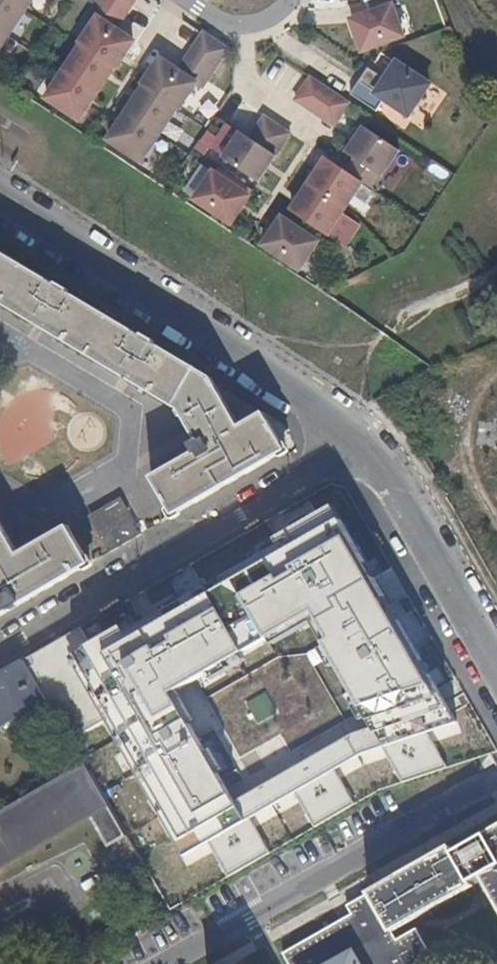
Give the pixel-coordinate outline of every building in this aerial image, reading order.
[(29,0),(0,0),(0,43),(29,0)] [(345,16),(357,52),(404,35),(392,0),(390,0),(345,16)] [(128,41),(96,19),(44,97),(76,118),(128,41)] [(426,85),(395,63),(382,80),(365,68),(347,93),(371,111),(380,99),(404,116),(426,85)] [(190,84),(161,64),(108,139),(137,159),(190,84)] [(349,102),(310,75),(293,99),(333,126),(349,102)] [(254,111),(220,159),(254,182),(287,133),(254,111)] [(367,132),(340,170),(355,181),(368,185),(393,149),(367,132)] [(340,170),(324,160),(290,211),(321,232),(355,181),(340,170)] [(445,185),(451,173),(431,162),(424,174),(445,185)] [(244,192),(211,171),(194,198),(227,219),(244,192)] [(313,243),(281,218),(262,243),(294,268),(313,243)] [(175,411),(195,446),(190,450),(193,457),(149,481),(172,521),(286,454),(262,414),(238,428),(210,380),(0,254),(0,307),(175,411)] [(120,497),(88,516),(108,552),(141,533),(120,497)] [(402,781),(447,765),(428,731),(456,722),(323,500),(72,653),(179,856),(208,842),(226,877),(268,852),(250,818),(295,792),(314,825),(353,802),(333,768),(358,754),(382,747),(402,781)] [(89,570),(66,531),(17,561),(0,532),(0,621),(89,570)] [(0,675),(0,736),(48,706),(23,662),(0,675)] [(76,769),(0,813),(0,869),(99,810),(76,769)] [(414,934),(394,945),(389,936),(469,891),(467,887),(479,880),(496,912),(496,830),(451,856),(447,848),(343,907),(348,916),(281,954),(287,963),(431,963),(414,934)]
